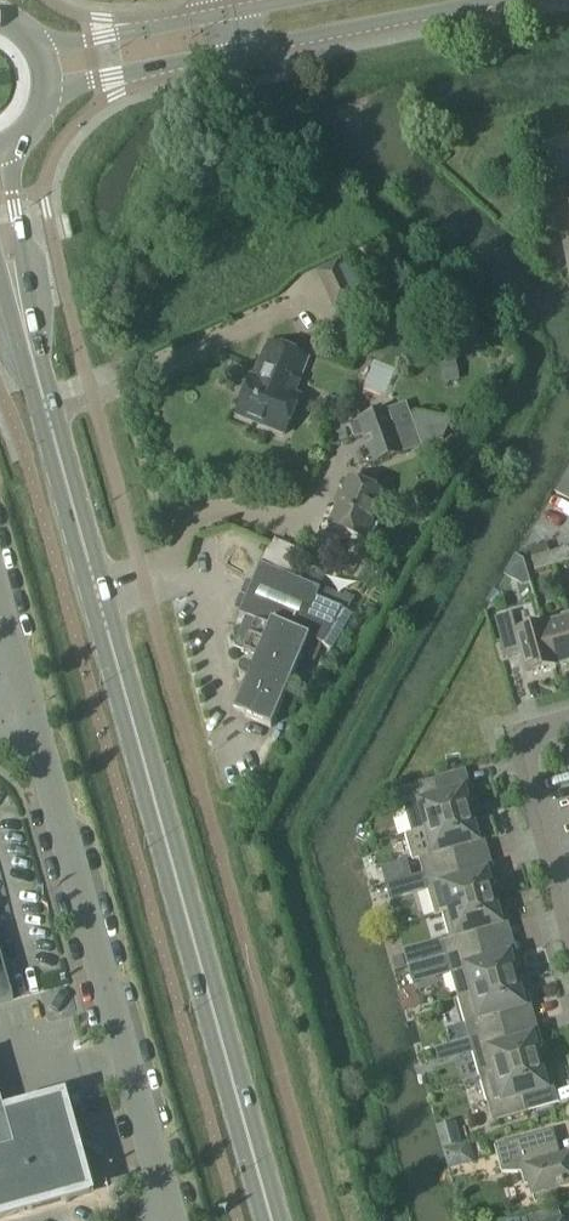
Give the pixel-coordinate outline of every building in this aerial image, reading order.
[(559,235),(567,275),(568,274),(568,233),(559,235)] [(332,297),(341,293),(344,302),(361,295),(349,268),(324,279),(332,297)] [(260,368),(258,367),(243,405),(291,425),(307,386),(301,384),(315,348),(274,332),(260,368)] [(375,387),(385,363),(368,356),(358,380),(375,387)] [(386,411),(357,422),(362,436),(391,426),(386,411)] [(410,416),(396,440),(401,454),(443,439),(450,421),(415,413),(410,416)] [(401,454),(391,426),(362,436),(372,464),(401,454)] [(363,541),(382,497),(347,481),(328,526),(363,541)] [(561,482),(554,495),(568,503),(568,486),(561,482)] [(552,567),(568,562),(568,557),(567,550),(549,555),(552,567)] [(534,572),(552,567),(549,555),(530,561),(534,572)] [(270,729),(308,639),(327,594),(259,566),(237,616),(244,619),(232,648),(255,658),(251,668),(247,667),(245,666),(244,666),(243,666),(240,668),(239,669),(238,670),(238,672),(238,673),(238,675),(239,677),(240,678),(241,679),(242,679),(245,681),(237,700),(243,718),(270,729)] [(321,644),(346,603),(327,594),(308,639),(321,644)] [(568,665),(568,627),(566,614),(540,622),(554,671),(554,669),(568,665)] [(554,671),(540,622),(513,629),(509,616),(494,621),(505,659),(519,655),(526,679),(554,671)] [(433,781),(398,791),(410,835),(469,818),(466,808),(472,802),(469,790),(455,794),(450,776),(433,781)] [(422,876),(457,866),(453,851),(484,843),(480,831),(472,829),(469,818),(410,835),(403,837),(410,862),(417,859),(422,876)] [(433,917),(492,901),(489,890),(495,884),(492,872),(461,881),(457,866),(422,876),(433,917)] [(445,958),(480,948),(476,933),(507,925),(503,913),(495,911),(492,901),(433,917),(434,918),(441,916),(448,940),(440,942),(445,958)] [(456,999),(515,983),(512,972),(518,966),(515,955),(484,963),(480,948),(445,958),(456,999)] [(12,1001),(0,959),(0,1005),(12,1001)] [(468,1041),(503,1031),(499,1016),(530,1007),(526,996),(518,993),(515,983),(456,999),(468,1041)] [(446,1000),(431,1004),(436,1029),(452,1026),(446,1000)] [(424,1019),(404,1026),(408,1037),(428,1030),(424,1019)] [(468,1041),(451,1045),(455,1059),(472,1055),(479,1081),(538,1065),(535,1054),(541,1048),(538,1037),(507,1045),(503,1031),(468,1041)] [(538,1065),(479,1081),(486,1106),(491,1123),(526,1114),(522,1098),(553,1089),(549,1078),(541,1076),(538,1065)] [(89,1195),(62,1100),(3,1116),(0,1104),(0,1220),(89,1195)] [(501,1174),(520,1174),(523,1187),(528,1187),(533,1205),(554,1199),(557,1191),(568,1188),(568,1159),(555,1162),(547,1133),(493,1148),(501,1174)]
